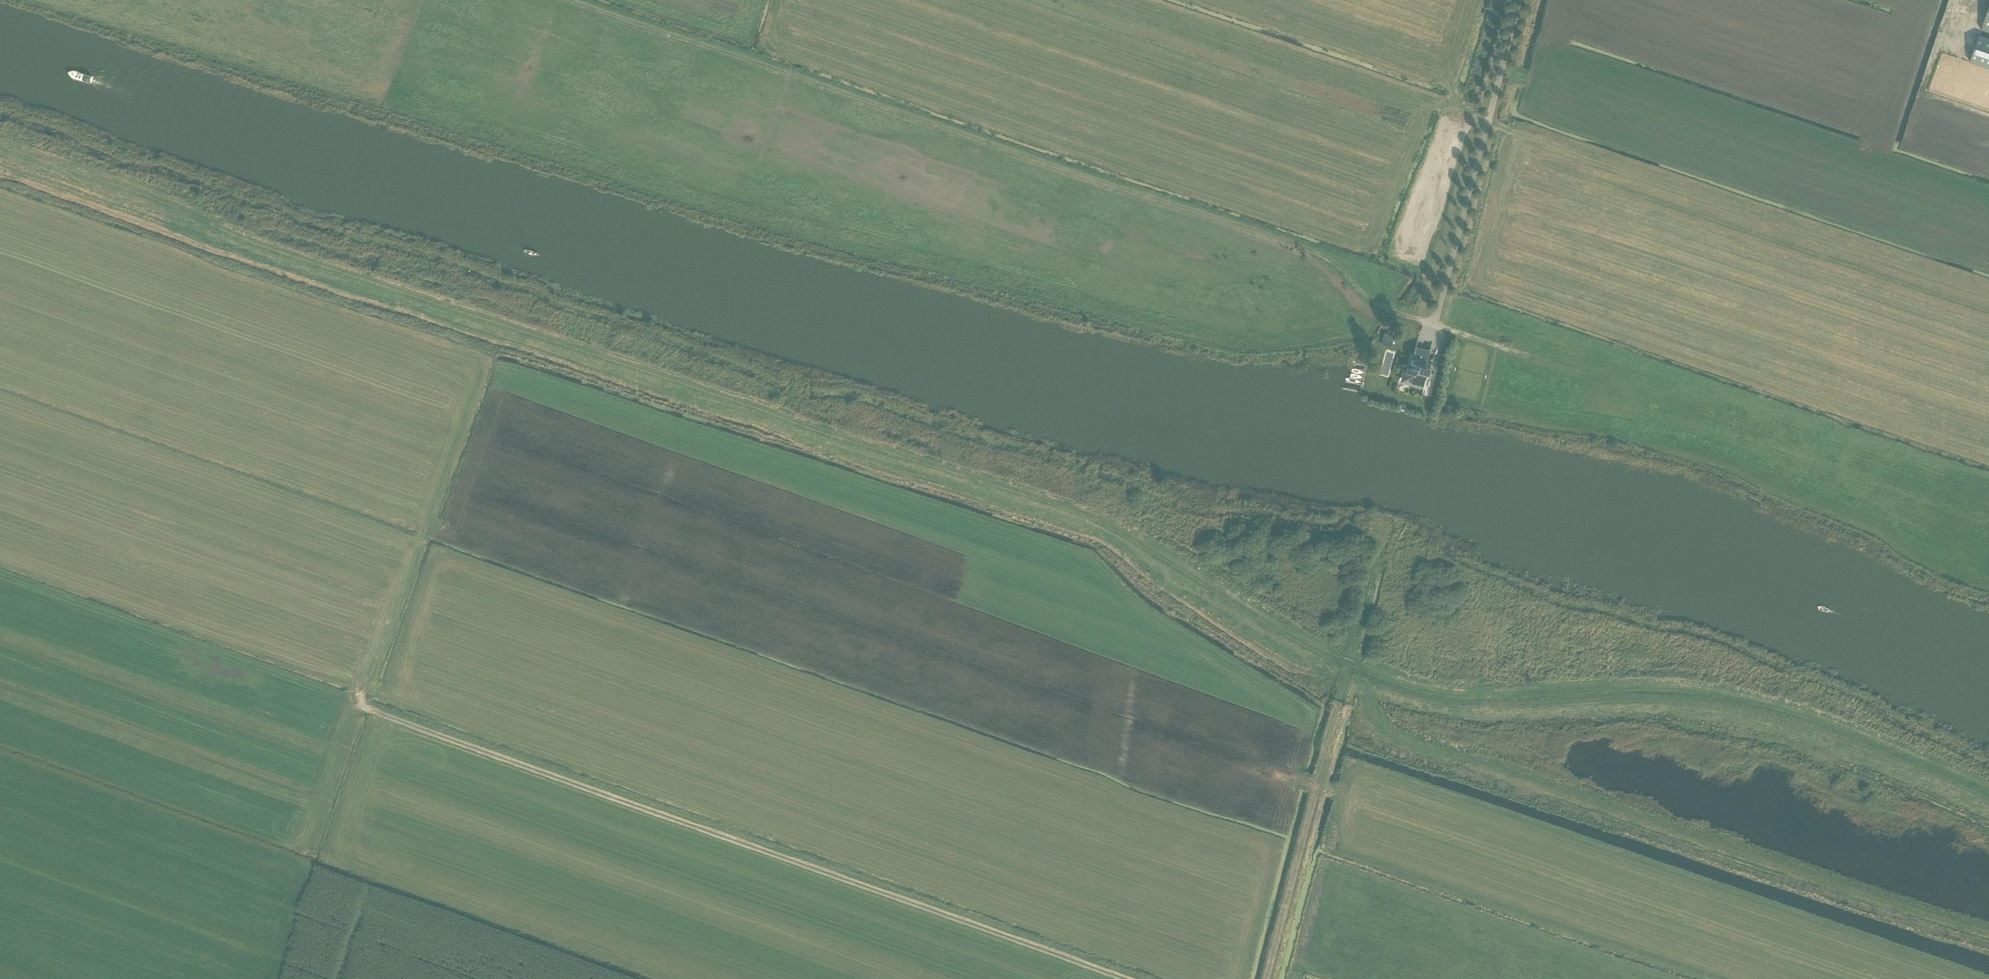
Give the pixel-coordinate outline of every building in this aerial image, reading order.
[(1988,68),(1988,38),(1980,34),(1971,62),(1988,68)] [(1395,337),(1386,334),(1383,344),(1392,346),(1395,337)] [(1417,347),(1415,353),(1413,352),(1410,363),(1414,364),(1413,368),(1406,366),(1402,380),(1424,385),(1427,371),(1430,372),(1432,367),(1425,366),(1428,356),(1430,350),(1417,347)]
